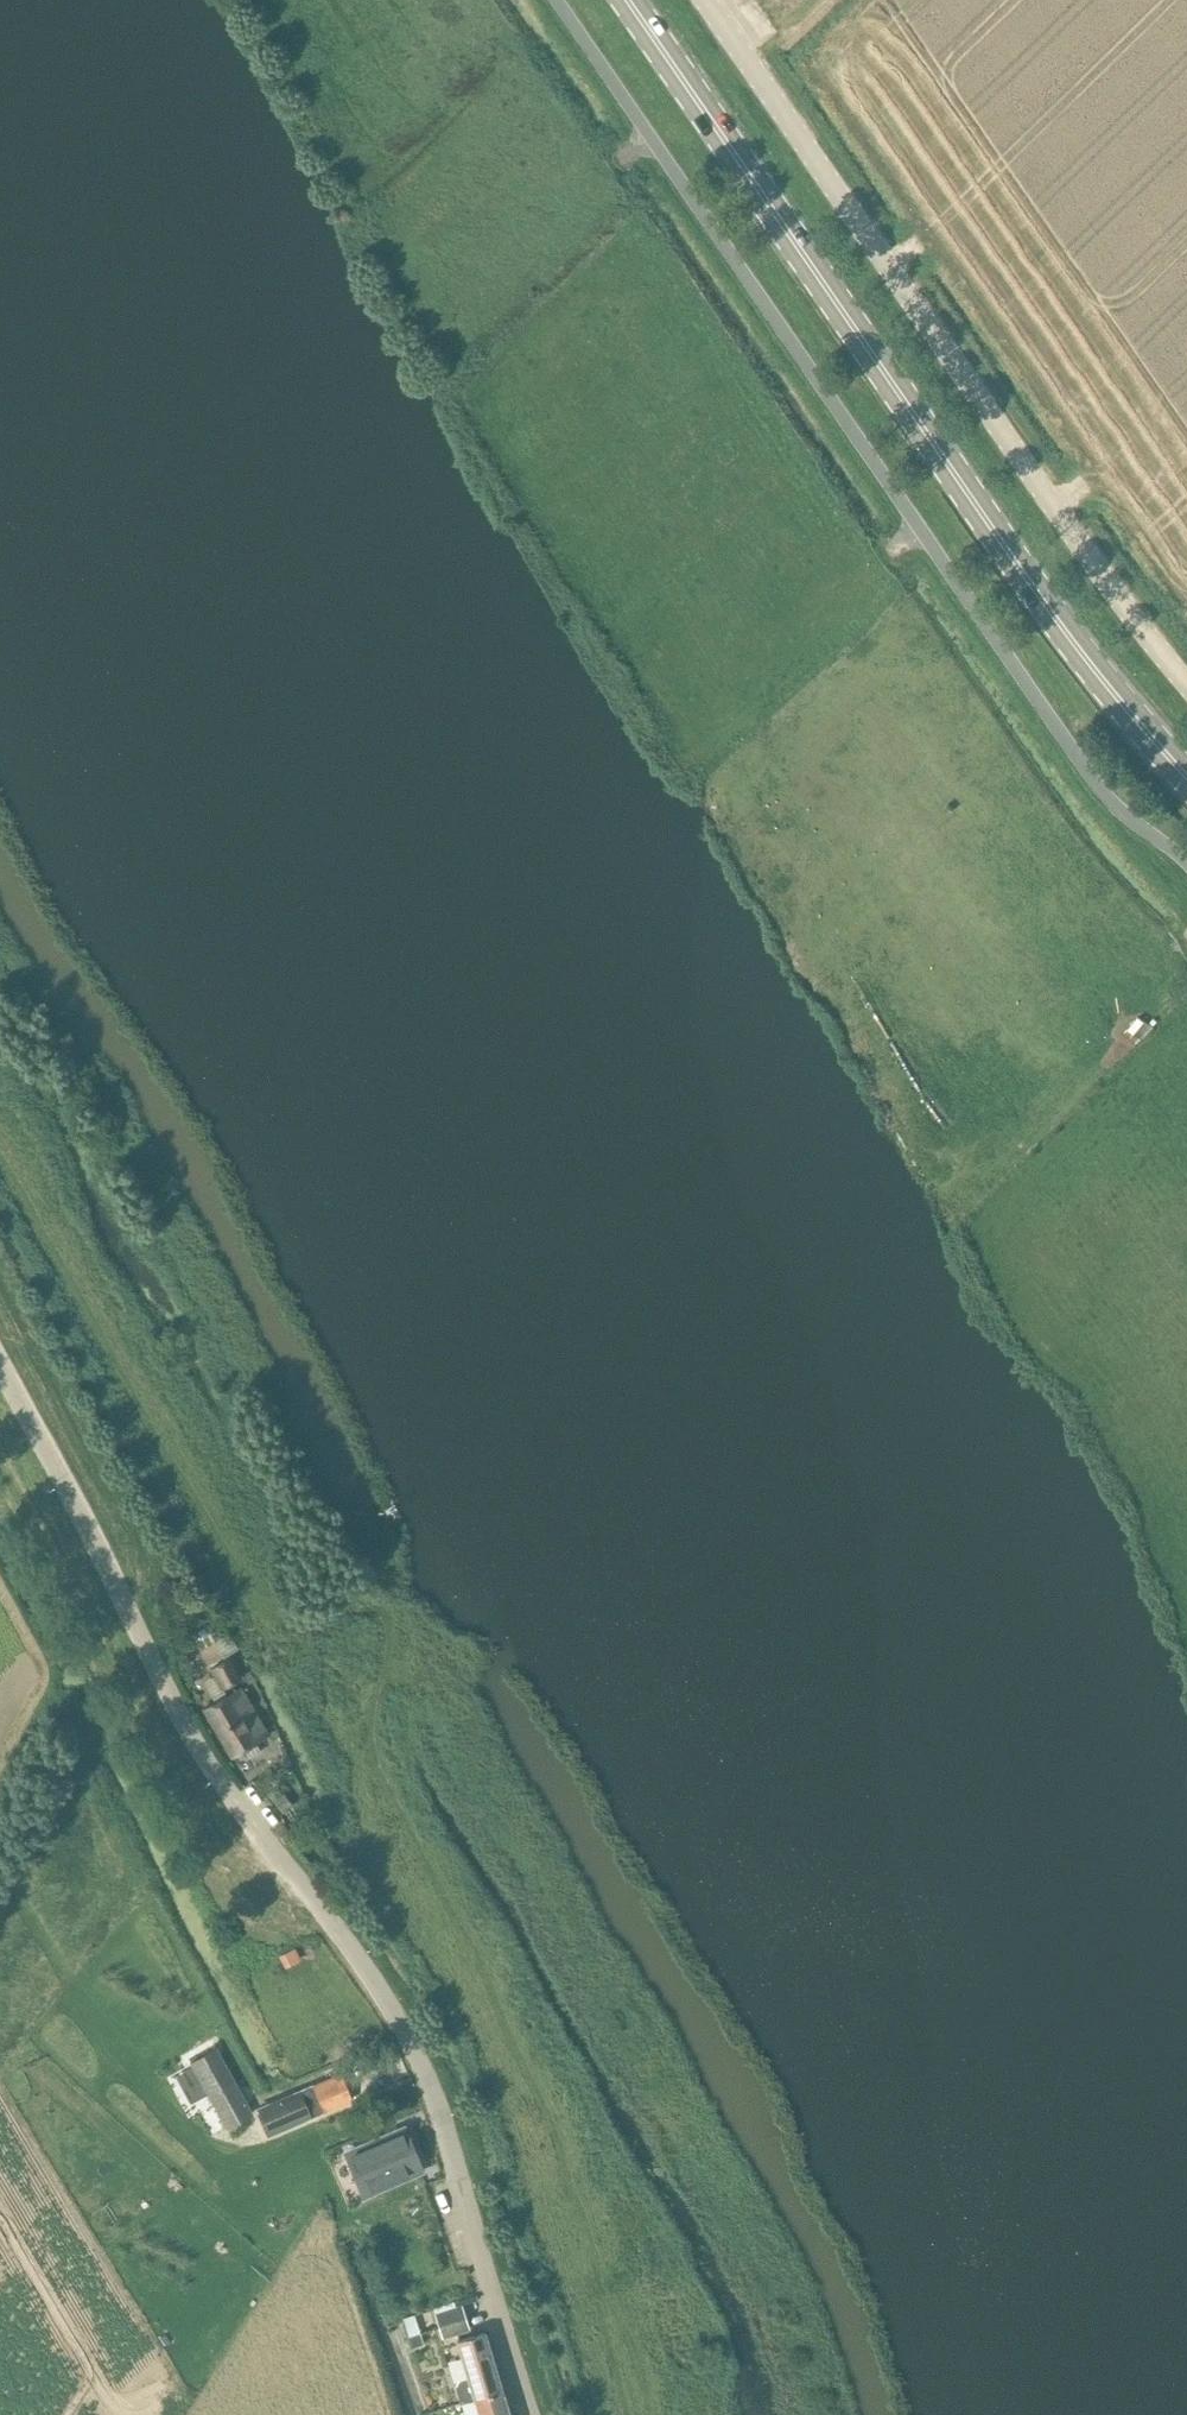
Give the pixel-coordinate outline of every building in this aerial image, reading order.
[(220,1690),(237,1681),(226,1662),(210,1671),(220,1690)] [(232,1756),(270,1734),(242,1686),(204,1708),(232,1756)] [(277,1785),(266,1794),(282,1814),(293,1805),(277,1785)] [(294,1949),(280,1955),(285,1964),(299,1958),(294,1949)] [(225,2124),(251,2110),(216,2046),(190,2060),(225,2124)] [(266,2137),(324,2112),(323,2110),(351,2098),(341,2073),(313,2085),(255,2108),(266,2137)] [(403,2128),(345,2151),(363,2196),(371,2192),(421,2172),(403,2128)] [(442,2337),(464,2331),(456,2306),(435,2313),(442,2337)] [(414,2314),(402,2317),(412,2347),(423,2343),(414,2314)] [(459,2402),(502,2389),(485,2330),(455,2339),(467,2379),(457,2382),(455,2388),(459,2402)] [(459,2402),(459,2403),(473,2399),(478,2414),(509,2414),(502,2389),(459,2402)]
